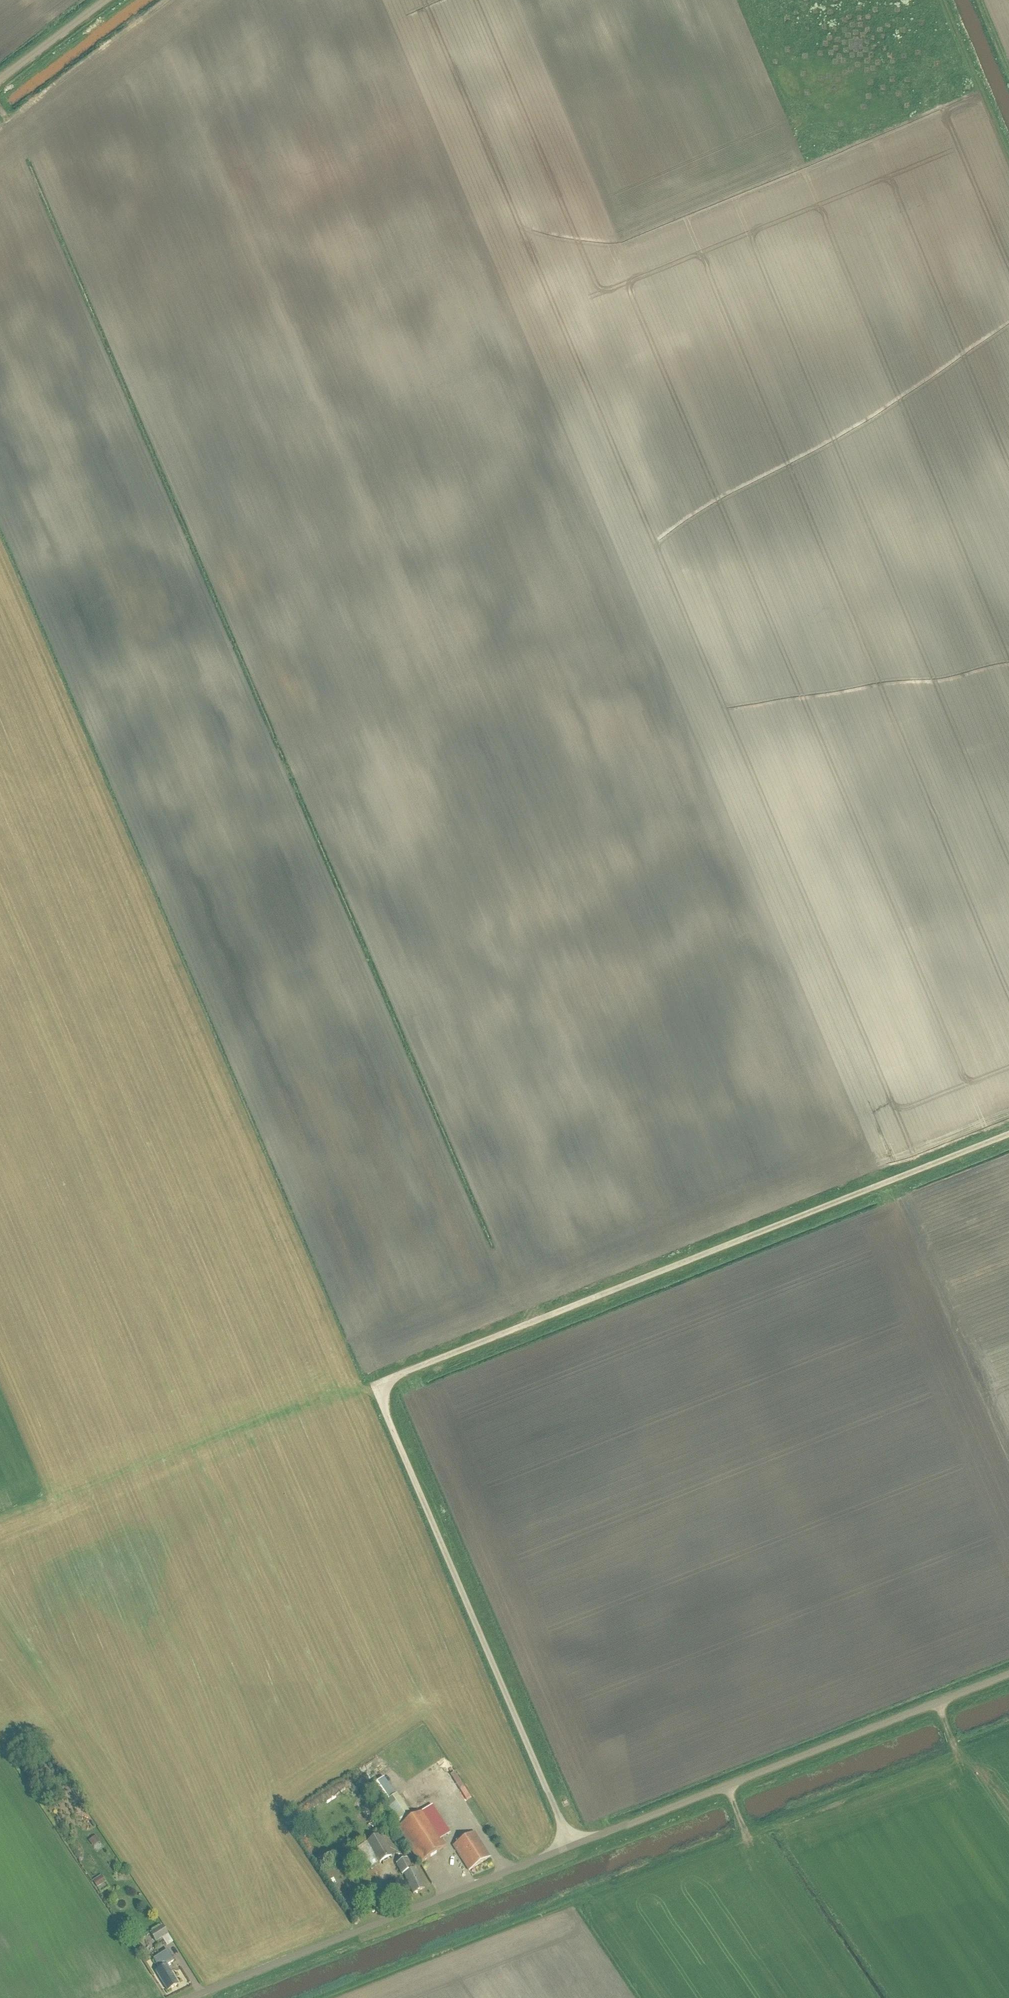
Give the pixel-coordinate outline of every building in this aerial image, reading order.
[(461,1786),(455,1772),(450,1774),(457,1788),(461,1786)] [(381,1778),(369,1785),(379,1803),(392,1795),(381,1778)] [(393,1795),(380,1804),(395,1825),(408,1816),(393,1795)] [(446,1846),(423,1811),(397,1829),(419,1864),(446,1846)] [(379,1864),(398,1853),(385,1831),(367,1843),(379,1864)] [(473,1832),(453,1845),(468,1870),(489,1857),(473,1832)] [(96,1837),(89,1841),(93,1848),(100,1843),(96,1837)] [(412,1869),(408,1859),(396,1865),(401,1876),(404,1876),(412,1894),(424,1888),(415,1869),(412,1869)] [(101,1876),(93,1882),(97,1889),(106,1883),(101,1876)] [(156,1944),(168,1935),(162,1926),(150,1934),(156,1944)] [(173,1961),(168,1953),(161,1958),(159,1954),(152,1959),(158,1969),(155,1972),(167,1991),(178,1984),(166,1965),(173,1961)]
